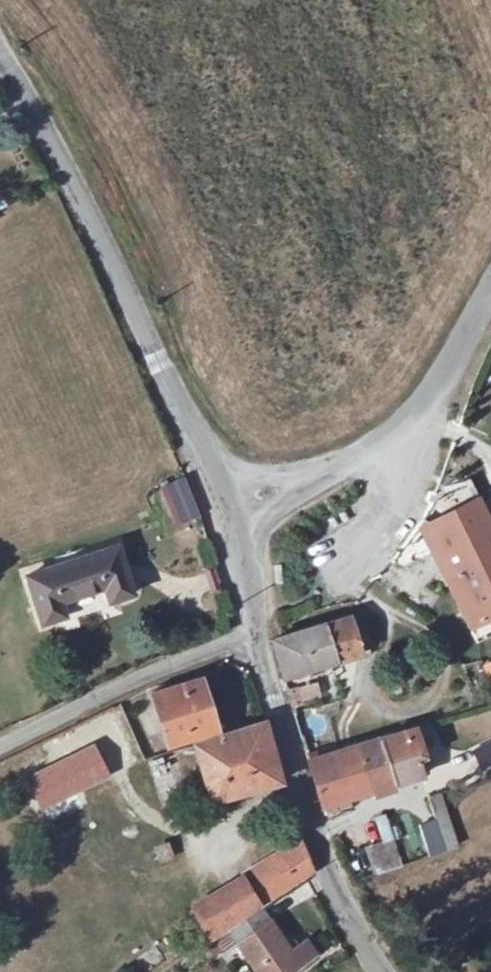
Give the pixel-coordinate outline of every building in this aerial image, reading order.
[(214,513),(200,479),(166,492),(182,525),(214,513)] [(459,505),(478,496),(470,481),(451,491),(459,505)] [(427,530),(470,630),(490,620),(490,526),(480,502),(427,530)] [(35,573),(51,621),(73,615),(68,599),(114,585),(119,600),(138,593),(123,546),(35,573)] [(352,618),(276,642),(286,681),(365,658),(352,618)] [(154,694),(168,744),(215,731),(200,679),(154,694)] [(291,705),(322,698),(318,681),(287,689),(291,705)] [(279,728),(198,748),(212,805),(293,786),(279,728)] [(416,730),(362,749),(376,789),(382,787),(422,773),(416,754),(423,752),(416,730)] [(490,758),(490,737),(473,744),(481,762),(490,758)] [(91,744),(27,776),(43,807),(107,775),(91,744)] [(353,797),(376,789),(362,749),(338,755),(353,797)] [(357,809),(353,797),(338,755),(314,765),(329,806),(333,818),(357,809)] [(436,784),(459,778),(456,767),(433,773),(436,784)] [(426,857),(456,849),(442,793),(427,797),(433,821),(418,825),(426,857)] [(400,835),(371,848),(381,873),(410,861),(400,835)] [(294,839),(236,874),(254,905),(272,896),(315,875),(314,871),(294,839)] [(209,929),(220,923),(227,920),(254,905),(236,874),(191,901),(209,929)] [(220,923),(252,971),(281,971),(309,954),(300,939),(284,951),(254,905),(227,920),(220,923)]
